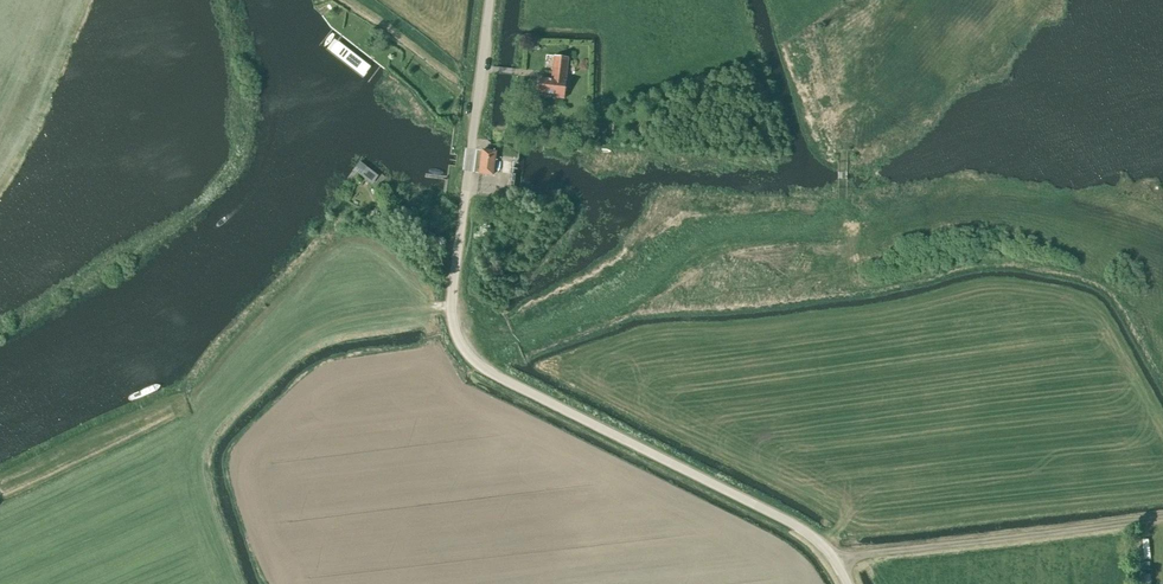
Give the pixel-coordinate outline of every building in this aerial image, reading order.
[(371,67),(335,40),(327,50),(363,78),(371,67)] [(565,82),(568,58),(555,57),(552,80),(540,79),(538,93),(557,95),(557,99),(564,99),(566,82),(565,82)] [(554,131),(537,129),(537,139),(550,140),(553,140),(554,131)] [(493,175),(496,152),(482,150),(479,173),(493,175)] [(359,162),(353,171),(373,185),(379,176),(359,162)] [(1143,541),(1145,560),(1151,560),(1149,540),(1143,541)] [(1151,561),(1144,561),(1143,543),(1135,543),(1137,572),(1152,571),(1151,561)]
